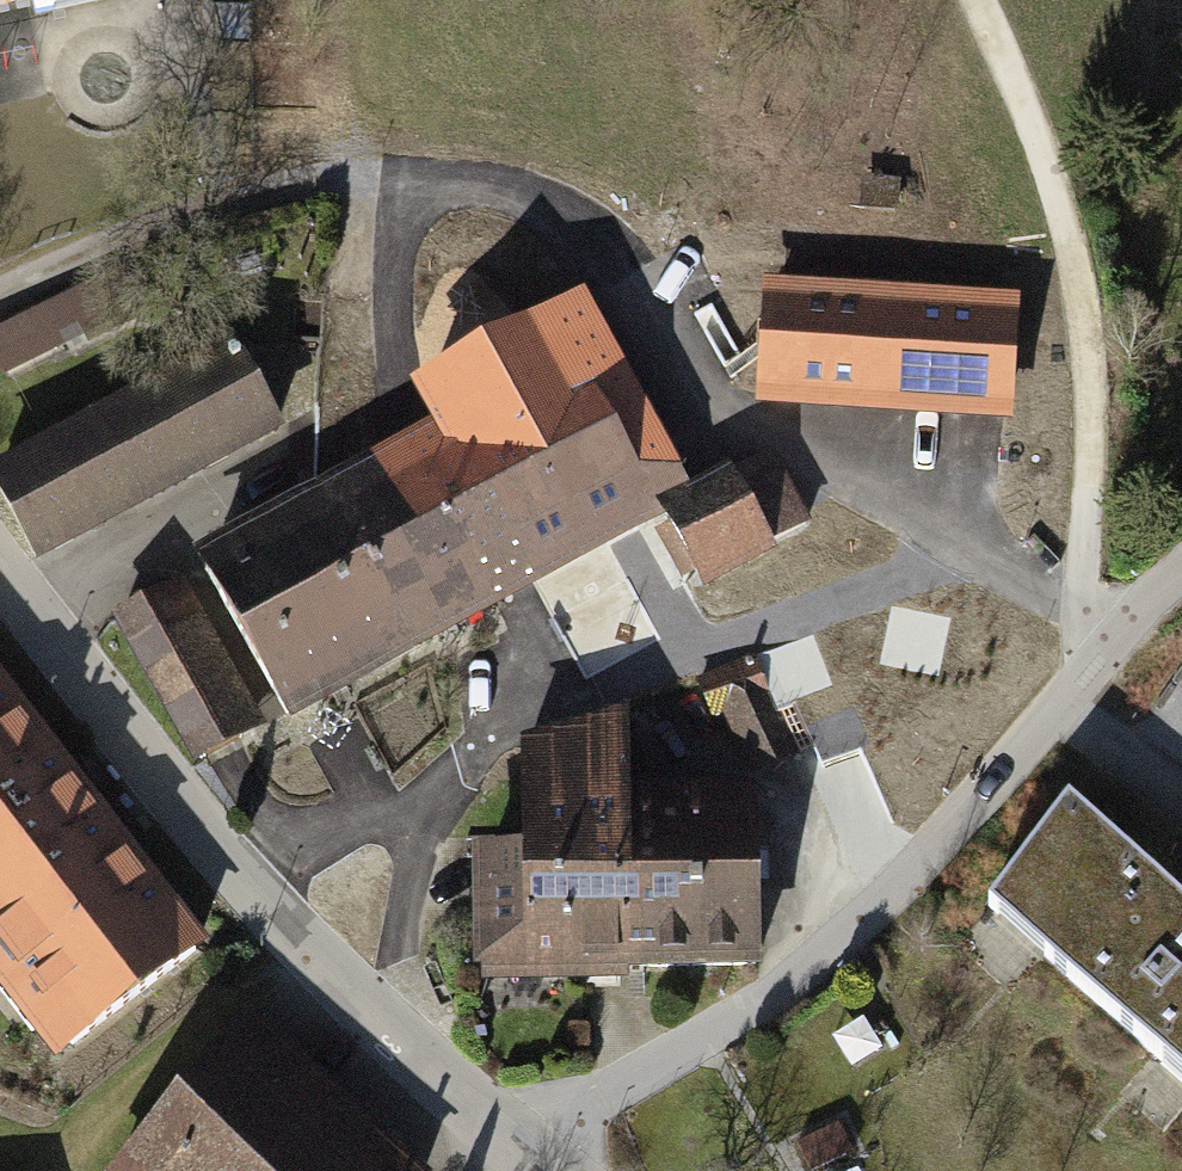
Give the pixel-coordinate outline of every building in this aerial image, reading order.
[(5,376),(139,309),(119,270),(0,330),(0,366),(5,376)] [(776,295),(772,387),(1000,396),(1004,303),(776,295)] [(491,596),(681,491),(578,307),(426,391),(449,432),(315,507),(396,651),(493,598),(491,596)] [(40,561),(290,421),(238,329),(0,462),(0,490),(40,561)] [(768,455),(664,514),(702,581),(806,523),(768,455)] [(315,507),(206,567),(287,712),(396,651),(315,507)] [(178,585),(121,617),(201,759),(242,735),(187,638),(203,629),(178,585)] [(794,759),(816,750),(796,700),(780,707),(757,654),(699,680),(717,721),(733,714),(749,753),(785,737),(794,759)] [(61,1057),(215,937),(0,663),(0,980),(61,1057)] [(515,846),(627,841),(624,789),(621,709),(519,742),(515,846)] [(627,841),(633,979),(759,973),(750,783),(624,789),(627,841)] [(1064,797),(979,904),(1181,1087),(1181,909),(1064,797)] [(515,846),(464,848),(470,987),(633,979),(627,841),(515,846)] [(97,1170),(445,1170),(448,1167),(247,996),(97,1170)] [(824,1044),(846,1080),(880,1058),(857,1023),(824,1044)] [(798,1170),(815,1170),(844,1156),(829,1127),(786,1148),(798,1170)]
